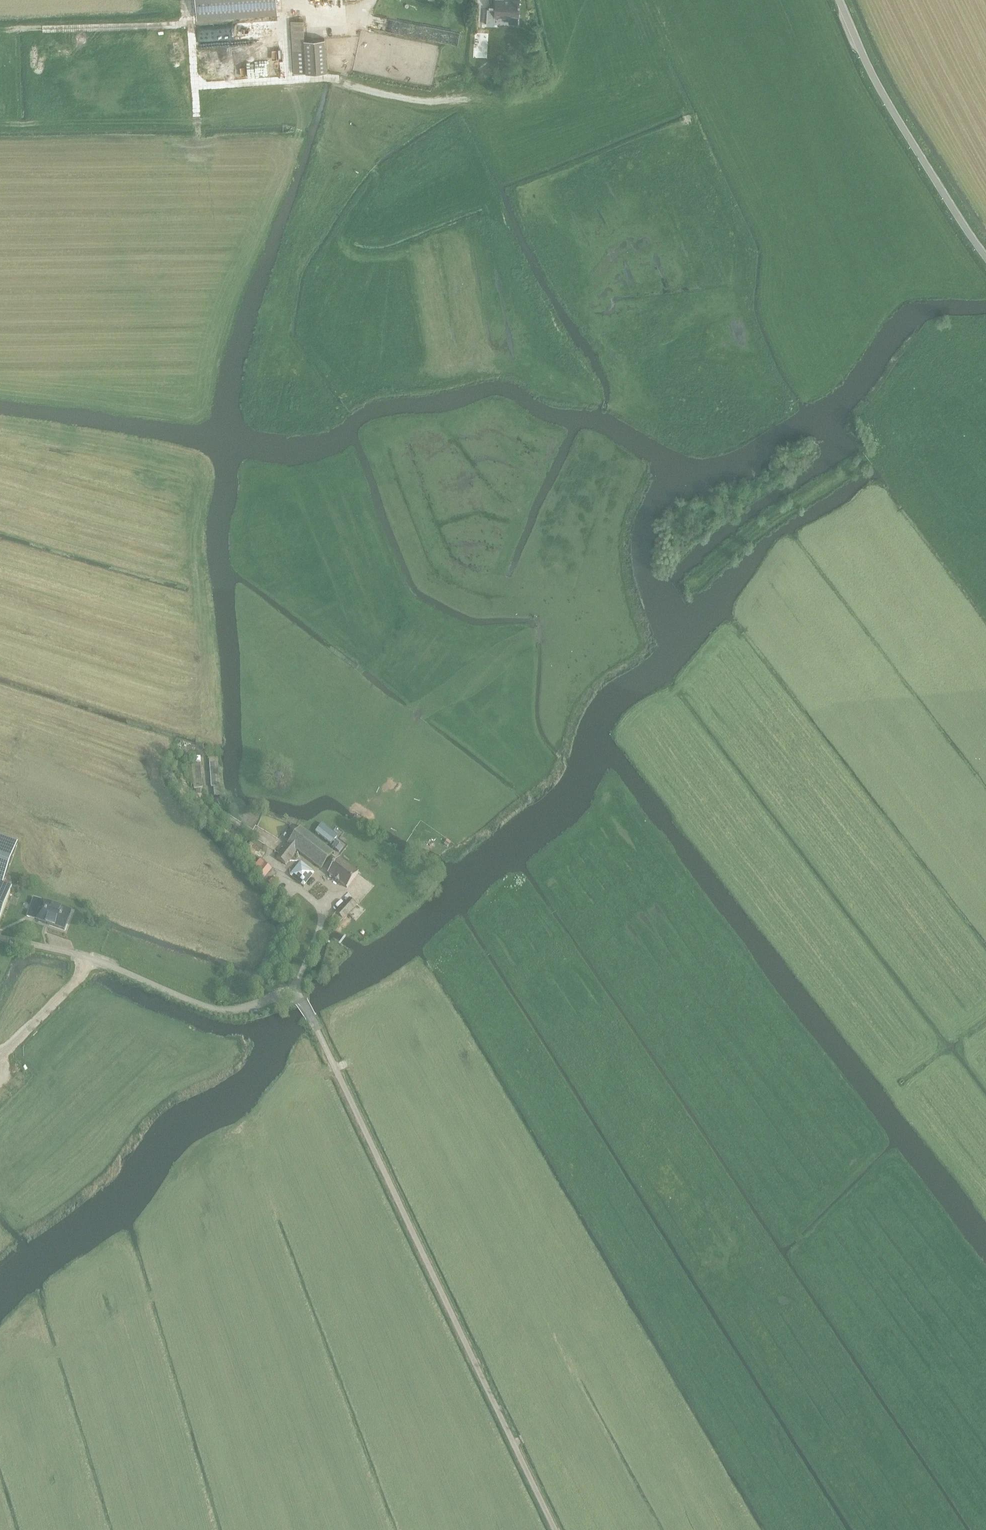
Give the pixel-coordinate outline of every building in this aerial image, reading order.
[(198,17),(277,12),(277,0),(197,0),(198,17)] [(486,24),(494,25),(495,15),(508,16),(508,15),(518,15),(519,0),(495,0),(495,9),(487,8),(486,24)] [(303,20),(291,21),(294,73),(326,71),(325,39),(304,40),(303,20)] [(475,33),(473,58),(487,59),(488,34),(475,33)] [(488,37),(488,47),(500,48),(500,38),(488,37)] [(200,764),(191,765),(194,789),(202,788),(200,764)] [(323,824),(316,833),(331,844),(338,836),(323,824)] [(296,851),(320,870),(333,853),(301,829),(288,845),(287,845),(276,859),(285,866),(296,851)] [(1,886),(18,843),(0,837),(0,924),(13,891),(1,886)] [(339,853),(344,847),(337,842),(333,848),(339,853)] [(327,874),(346,889),(357,875),(338,860),(327,874)] [(303,887),(314,873),(300,862),(289,876),(303,887)] [(263,880),(272,869),(265,863),(256,874),(263,880)] [(71,911),(43,901),(33,898),(27,916),(37,920),(36,920),(65,930),(71,911)] [(343,921),(356,906),(349,900),(335,914),(343,921)] [(261,990),(263,984),(253,981),(251,986),(261,990)]
